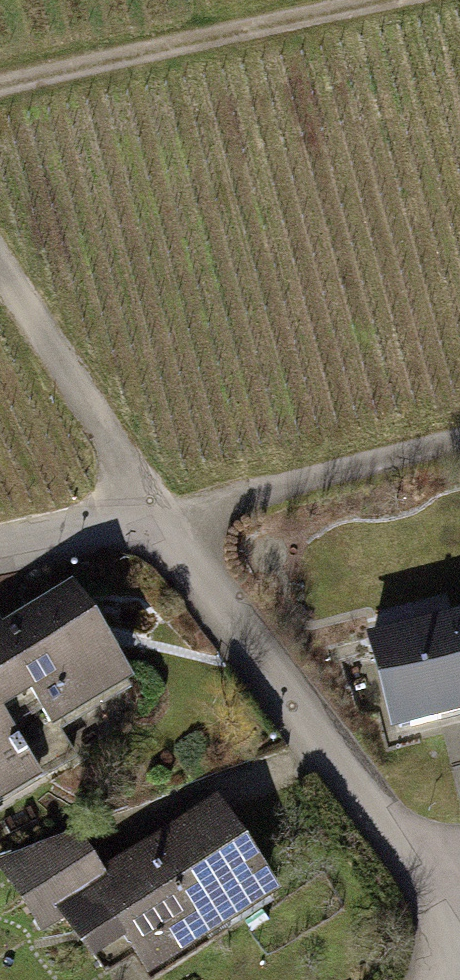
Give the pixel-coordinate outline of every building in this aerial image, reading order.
[(0,630),(0,833),(2,837),(69,795),(40,749),(157,676),(93,573),(0,630)] [(390,639),(414,743),(459,733),(459,623),(390,639)] [(228,800),(123,879),(85,828),(12,882),(62,947),(89,927),(129,979),(181,979),(298,892),(228,800)]
